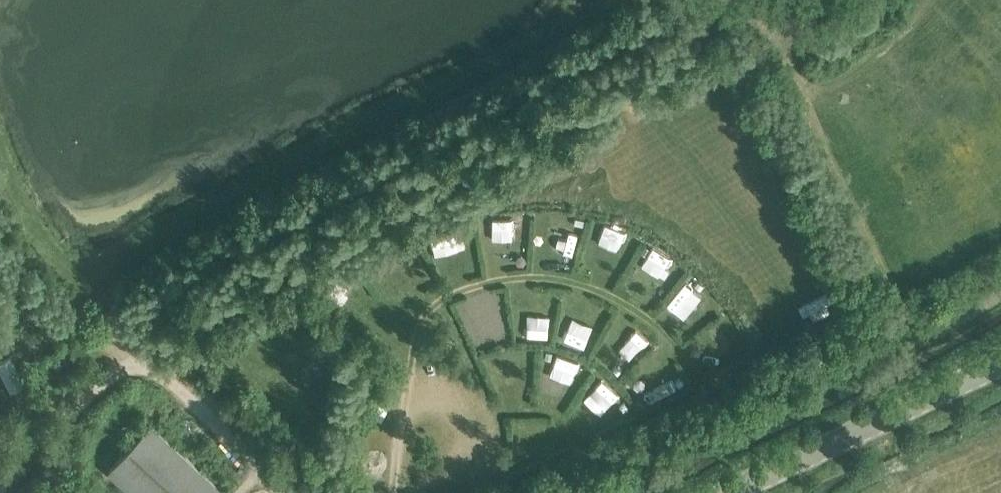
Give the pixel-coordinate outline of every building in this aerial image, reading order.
[(610,207),(602,227),(624,235),(631,215),(610,207)] [(467,248),(455,219),(438,226),(449,255),(467,248)] [(338,300),(347,286),(337,280),(328,294),(338,300)] [(556,320),(557,297),(535,295),(533,319),(556,320)] [(330,356),(325,365),(340,375),(346,367),(330,356)] [(594,365),(584,389),(600,395),(609,371),(594,365)] [(233,405),(237,394),(218,387),(214,397),(233,405)] [(134,492),(228,492),(151,422),(108,469),(134,492)]
